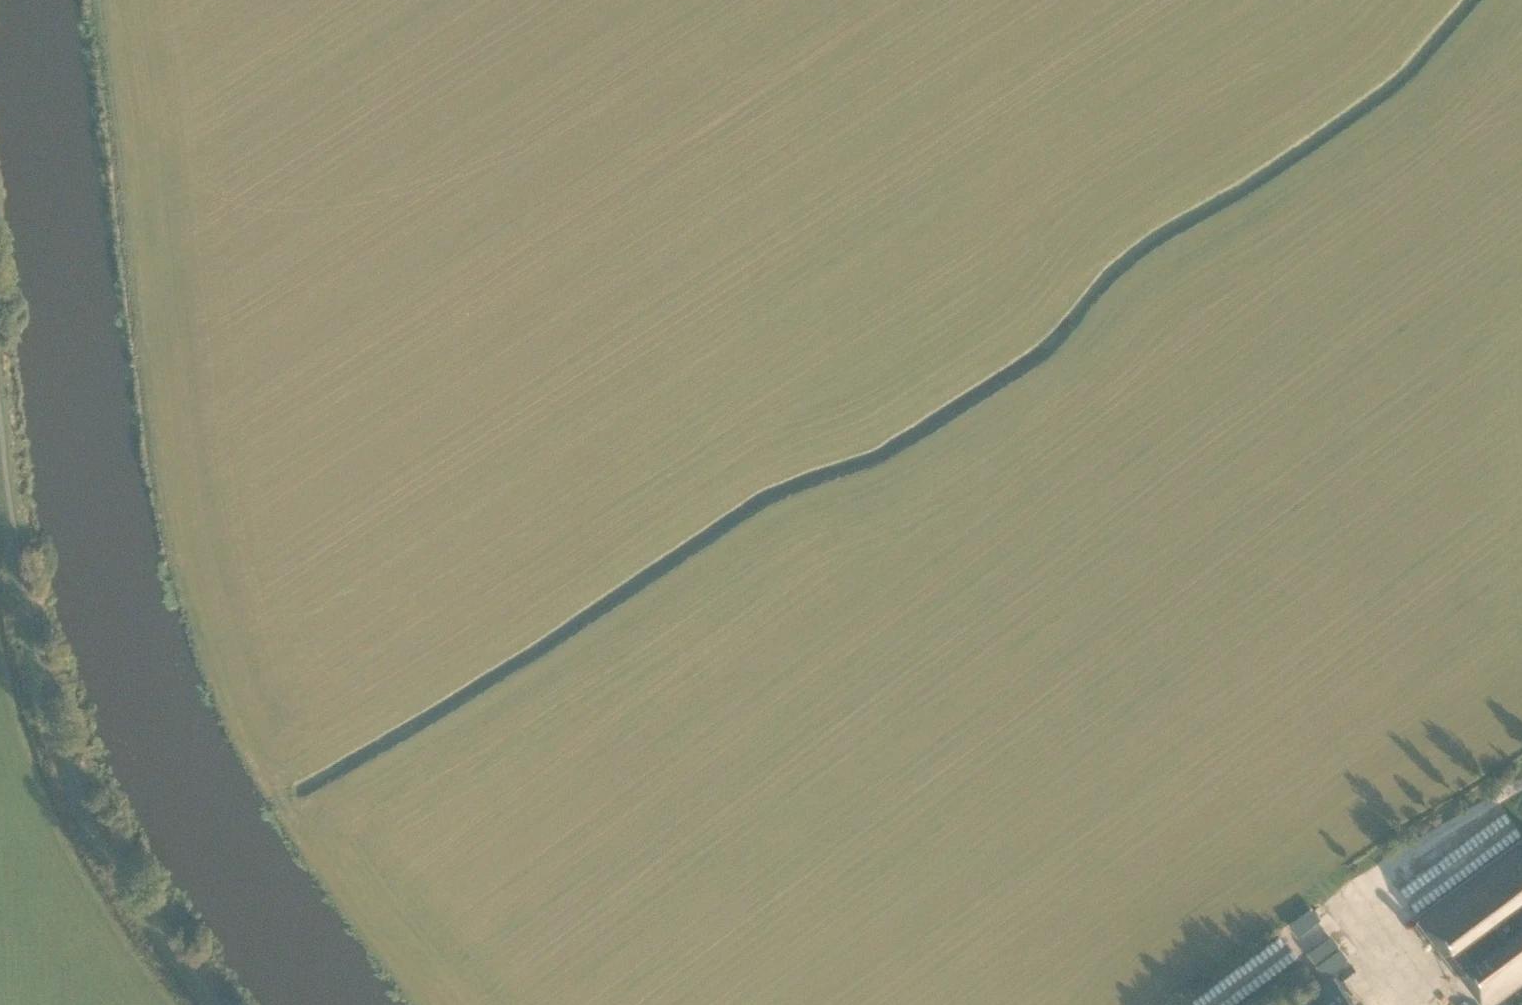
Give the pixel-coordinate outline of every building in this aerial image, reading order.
[(1419,914),(1487,1004),(1521,978),(1521,838),(1419,914)] [(1319,903),(1295,921),(1303,932),(1327,915),(1319,903)] [(1303,934),(1313,948),(1335,932),(1325,918),(1303,934)] [(1313,951),(1330,971),(1354,952),(1337,932),(1313,951)] [(1334,973),(1291,1004),(1358,1004),(1334,973)]
